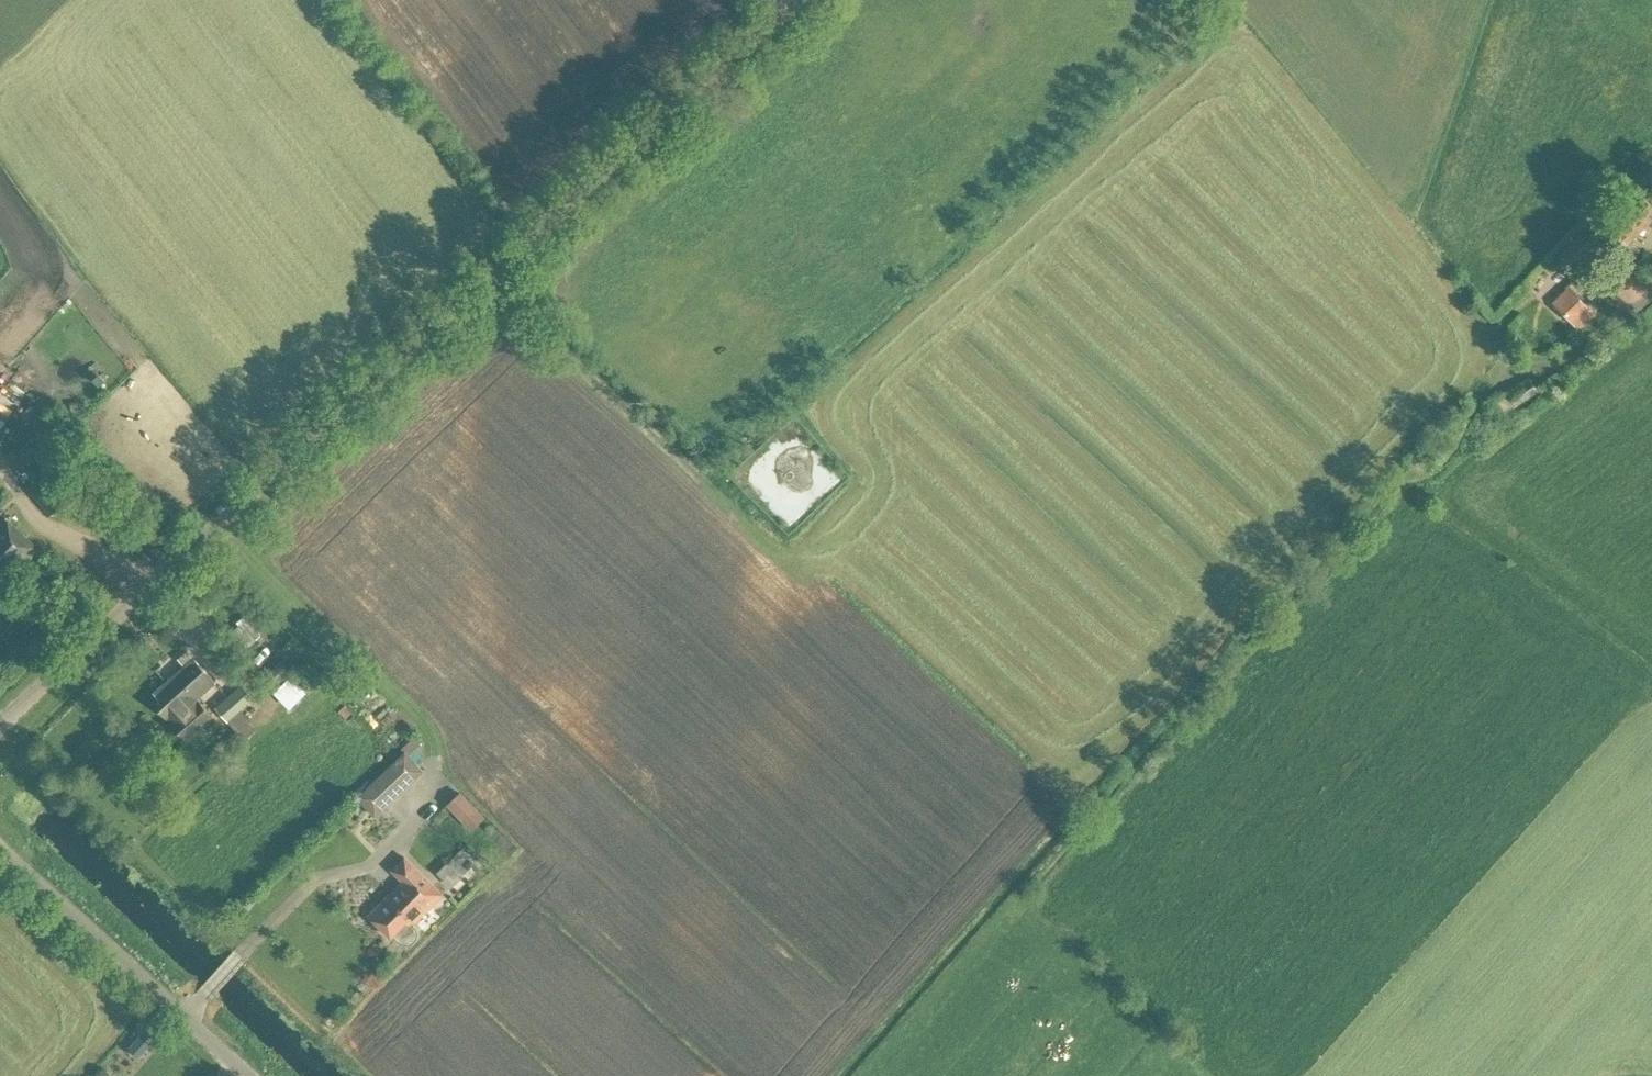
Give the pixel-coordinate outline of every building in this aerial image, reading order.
[(1578,278),(1601,257),(1580,235),(1557,256),(1578,278)] [(1579,330),(1595,314),(1568,287),(1552,302),(1579,330)] [(37,551),(4,519),(0,523),(0,581),(8,572),(13,576),(37,551)] [(260,636),(246,620),(225,638),(239,654),(260,636)] [(185,739),(212,716),(197,699),(215,683),(193,658),(153,693),(157,697),(152,701),(167,718),(169,717),(174,722),(172,724),(185,739)] [(273,689),(292,671),(282,660),(263,678),(273,689)] [(275,693),(290,709),(307,692),(292,676),(275,693)] [(243,740),(256,729),(250,722),(251,721),(242,711),(255,699),(242,685),(215,709),(243,740)] [(402,749),(404,752),(414,762),(419,768),(428,759),(410,741),(402,749)] [(375,816),(423,771),(419,768),(414,762),(404,752),(357,797),(375,816)] [(484,817),(459,791),(446,804),(471,830),(484,817)] [(417,935),(417,933),(416,931),(416,929),(415,927),(414,926),(412,925),(442,895),(404,857),(391,870),(402,881),(368,915),(391,938),(396,933),(396,935),(396,936),(397,938),(398,940),(399,941),(400,942),(402,943),(404,944),(406,944),(408,944),(409,944),(411,943),(412,942),(414,941),(415,940),(416,938),(416,936),(417,935)] [(139,1058),(148,1047),(138,1038),(128,1049),(139,1058)]
